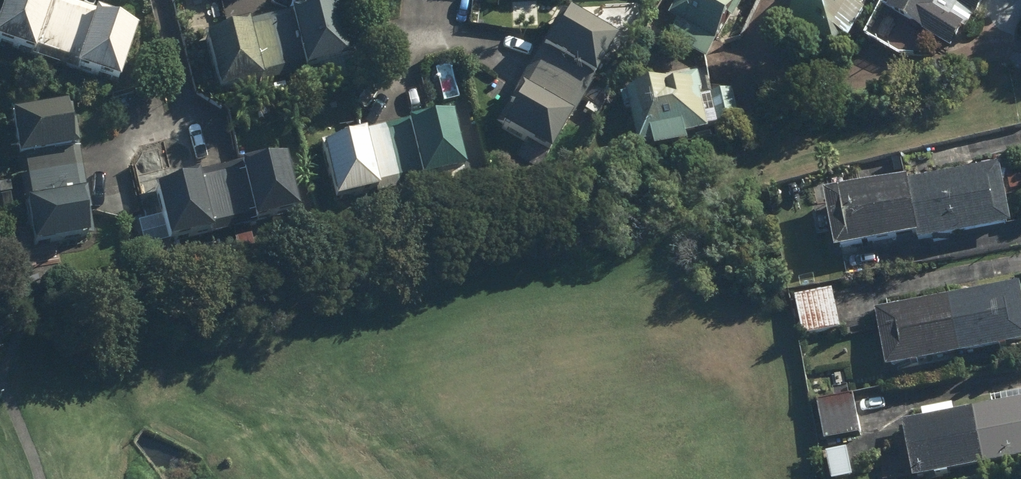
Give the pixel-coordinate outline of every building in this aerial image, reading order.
[(47,52),(87,64),(131,78),(148,23),(104,9),(75,0),(10,0),(0,33),(0,37),(47,52)] [(703,66),(738,0),(672,0),(668,6),(674,9),(656,41),(703,66)] [(831,51),(836,42),(844,46),(862,15),(854,10),(860,0),(798,0),(784,25),(831,51)] [(984,0),(894,0),(883,22),(948,55),(960,32),(930,16),(938,0),(974,19),(984,0)] [(223,91),(292,79),(333,72),(323,13),(282,21),(213,32),(223,91)] [(591,87),(614,44),(555,13),(491,133),(549,164),(570,125),(561,121),(582,83),(591,87)] [(620,100),(633,151),(717,130),(719,137),(743,131),(734,94),(698,103),(693,82),(620,100)] [(76,102),(22,111),(46,241),(100,231),(76,102)] [(323,209),(371,199),(456,182),(444,119),(358,136),(311,146),(323,209)] [(273,158),(142,190),(157,253),(288,221),(273,158)] [(819,203),(830,259),(913,243),(914,249),(1006,231),(994,170),(819,203)] [(873,316),(884,373),(1020,348),(1020,320),(1015,289),(873,316)] [(831,293),(792,301),(800,343),(840,335),(831,293)] [(854,397),(813,404),(821,448),(861,441),(854,397)] [(955,416),(953,409),(927,414),(928,421),(899,427),(909,478),(949,478),(1020,465),(1020,403),(955,416)]
